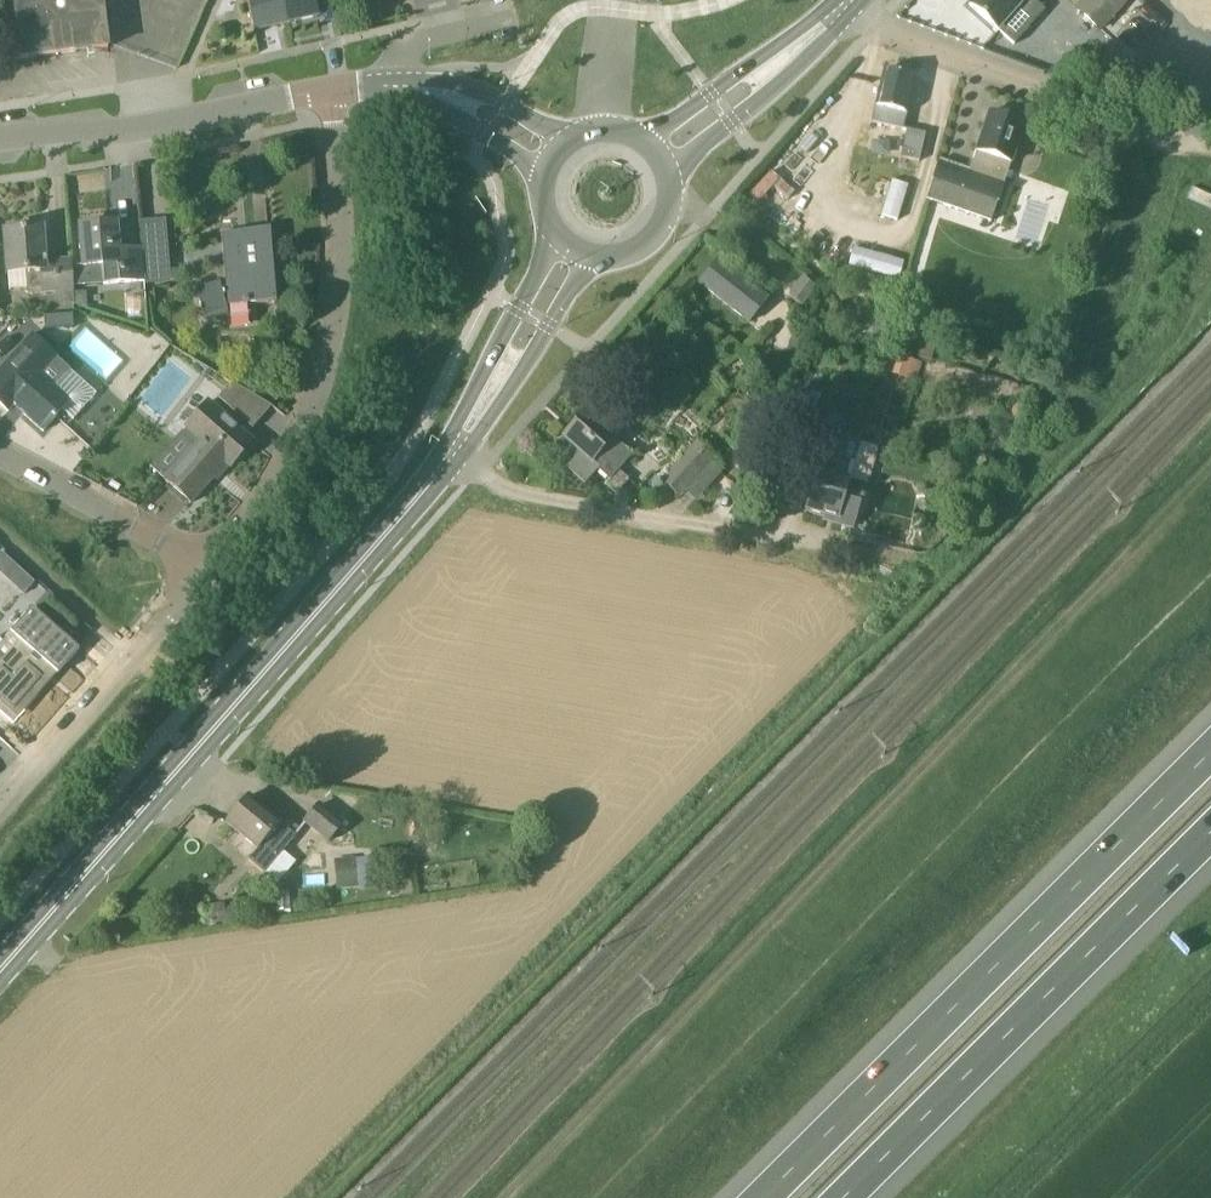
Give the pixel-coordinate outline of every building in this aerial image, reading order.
[(21,60),(108,49),(102,0),(13,0),(21,60)] [(281,0),(247,0),(254,32),(287,24),(281,0)] [(287,24),(319,17),(318,10),(334,6),(333,0),(281,0),(287,24)] [(1033,0),(974,0),(969,5),(1014,45),(1045,10),(1033,0)] [(1073,8),(1100,32),(1129,0),(1080,0),(1073,8)] [(871,124),(902,130),(902,129),(906,114),(905,114),(914,78),(883,71),(875,108),(871,124)] [(1011,164),(1016,148),(1024,125),(989,113),(970,171),(939,160),(926,200),(990,222),(1010,164),(1011,164)] [(926,134),(907,130),(901,159),(920,163),(926,134)] [(1192,196),(1210,205),(1210,172),(1204,169),(1192,196)] [(80,227),(82,268),(79,268),(80,286),(103,284),(103,286),(145,283),(146,283),(144,255),(143,249),(118,251),(118,248),(116,224),(80,227)] [(44,261),(44,254),(42,230),(5,233),(9,275),(26,274),(28,294),(42,293),(42,295),(56,294),(72,293),(73,293),(74,286),(71,265),(70,259),(44,261)] [(226,307),(247,305),(276,302),(270,230),(222,234),(226,282),(197,290),(205,320),(228,313),(226,307)] [(146,283),(145,283),(145,286),(152,285),(171,284),(169,253),(144,255),(146,283)] [(698,285),(748,323),(767,299),(717,260),(698,285)] [(801,306),(815,287),(804,279),(790,298),(801,306)] [(72,293),(72,304),(88,308),(87,302),(87,296),(87,292),(77,293),(73,293),(72,293)] [(71,314),(44,317),(46,330),(73,328),(71,314)] [(57,416),(72,399),(58,387),(72,372),(57,359),(58,358),(32,335),(0,371),(0,404),(9,412),(14,406),(44,432),(58,416),(57,416)] [(897,355),(891,374),(916,383),(922,363),(897,355)] [(272,408),(243,390),(228,407),(253,429),(272,408)] [(253,443),(235,427),(207,402),(183,429),(199,443),(165,481),(191,504),(226,465),(230,469),(253,443)] [(609,415),(600,425),(586,413),(563,438),(581,454),(568,469),(585,484),(598,469),(620,489),(628,480),(619,471),(633,455),(615,439),(624,428),(609,415)] [(852,528),(861,497),(845,492),(848,485),(855,487),(866,445),(825,433),(815,469),(817,469),(805,510),(839,520),(838,524),(852,528)] [(710,463),(714,459),(695,443),(662,483),(679,497),(708,462),(710,463)] [(14,566),(1,553),(0,554),(0,574),(3,578),(14,566)] [(79,650),(33,609),(12,632),(13,633),(0,647),(0,657),(7,663),(0,670),(0,699),(0,698),(13,710),(51,668),(58,674),(79,650)] [(283,826),(280,823),(248,797),(227,823),(257,848),(248,861),(265,874),(295,836),(294,835),(283,826)] [(289,819),(283,826),(294,835),(299,828),(289,819)] [(358,879),(357,869),(355,857),(334,860),(338,890),(359,888),(358,879)]
